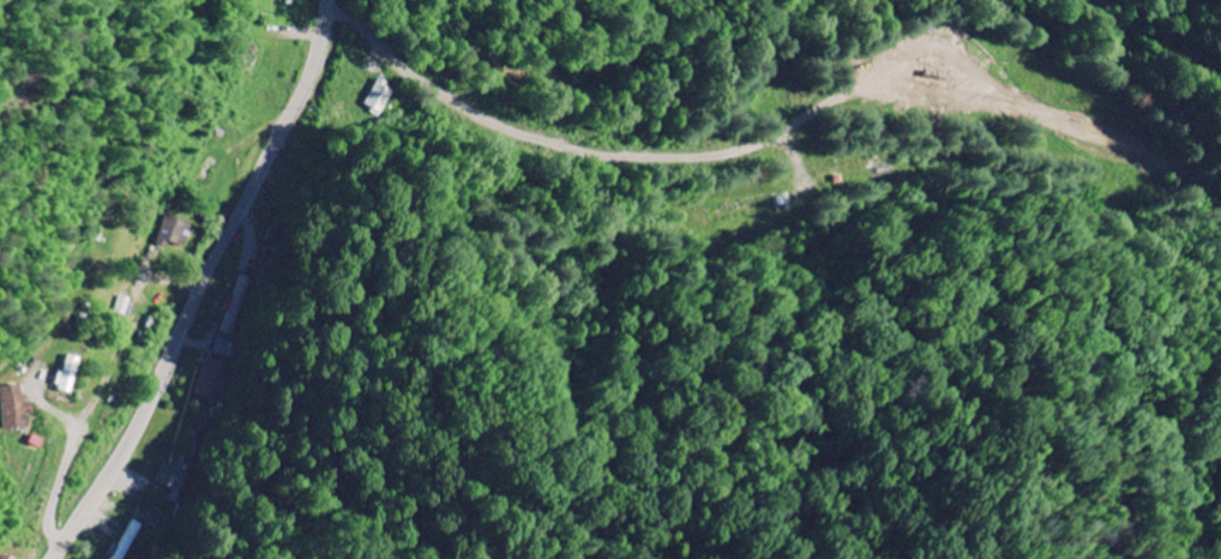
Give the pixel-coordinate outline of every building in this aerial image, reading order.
[(397,90),(379,80),(364,108),(382,117),(397,90)] [(156,245),(174,254),(189,225),(170,215),(156,245)] [(235,337),(254,279),(243,276),(224,333),(235,337)] [(131,299),(119,295),(113,316),(124,319),(131,299)] [(236,359),(240,343),(218,338),(215,355),(236,359)] [(81,358),(69,356),(67,373),(62,372),(58,392),(75,395),(81,358)] [(5,431),(30,430),(29,414),(36,414),(36,403),(26,404),(25,387),(3,388),(5,431)] [(180,492),(189,466),(169,458),(160,485),(180,492)] [(116,546),(110,558),(127,558),(143,524),(158,531),(164,518),(140,506),(121,548),(116,546)]
